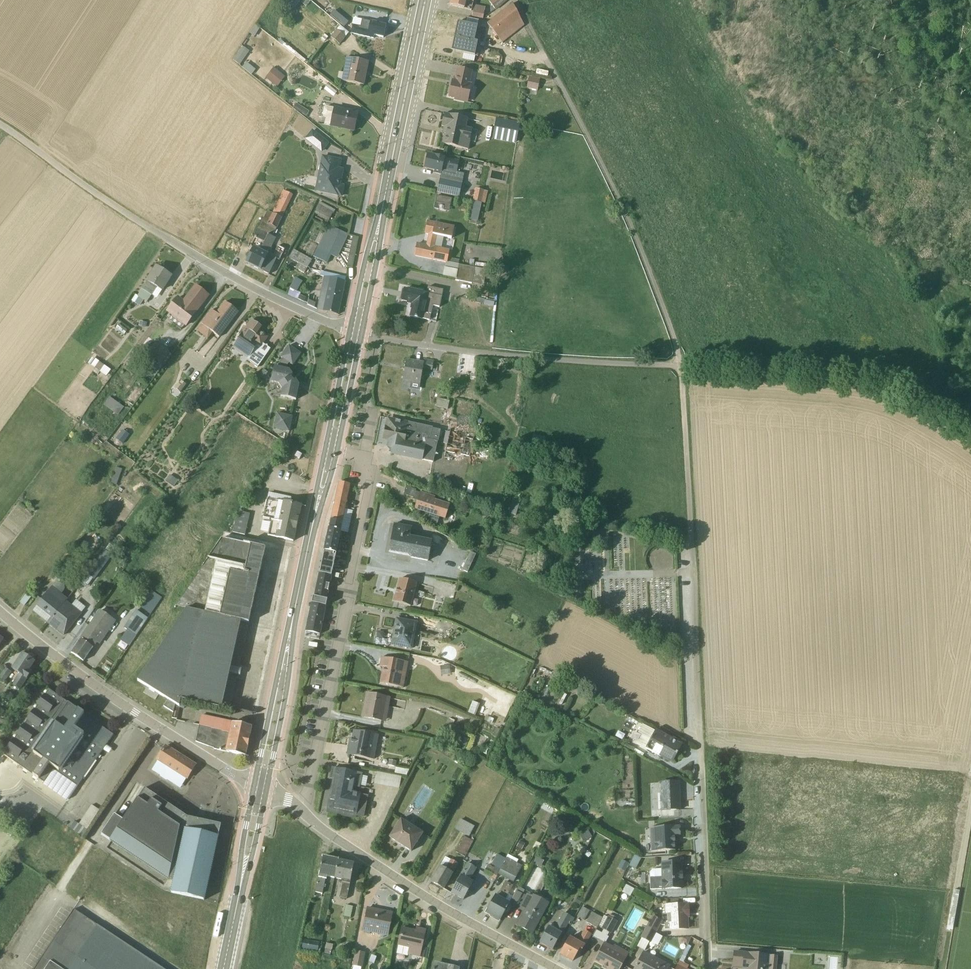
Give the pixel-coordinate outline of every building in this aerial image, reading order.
[(449,6),(471,11),(473,0),(450,0),(449,6)] [(508,0),(490,0),(488,2),(495,11),(508,0)] [(523,26),(512,4),(486,24),(502,43),(523,26)] [(482,20),(485,8),(474,6),(471,17),(482,20)] [(351,28),(350,34),(373,39),(374,36),(383,38),(386,26),(362,21),(361,24),(359,23),(358,26),(352,25),(351,28)] [(476,27),(457,23),(452,47),(454,47),(453,52),(477,57),(478,49),(475,48),(478,36),(475,35),(476,27)] [(348,34),(340,27),(330,38),(339,45),(345,38),(348,34)] [(242,46),(232,60),(239,65),(249,52),(242,46)] [(368,63),(346,58),(341,81),(363,86),(368,63)] [(273,68),(265,78),(277,87),(285,77),(273,68)] [(472,72),(457,69),(453,86),(451,86),(450,90),(449,90),(448,95),(449,96),(448,98),(454,99),(454,100),(467,103),(471,85),(469,85),(472,72)] [(327,86),(324,91),(333,98),(337,93),(327,86)] [(297,105),(293,110),(303,118),(308,112),(297,105)] [(357,114),(325,108),(323,109),(322,115),(323,117),(325,118),(324,125),(353,131),(357,114)] [(467,119),(444,114),(441,127),(443,127),(443,129),(445,130),(442,145),(468,150),(472,129),(466,128),(467,119)] [(515,145),(519,124),(496,119),(492,140),(515,145)] [(312,131),(304,140),(321,154),(329,144),(312,131)] [(440,176),(436,194),(447,196),(459,196),(463,175),(456,173),(458,162),(427,155),(424,169),(433,171),(433,174),(440,176)] [(340,161),(321,157),(319,167),(318,167),(317,171),(318,172),(314,192),(341,197),(343,187),(339,186),(342,171),(338,170),(340,161)] [(474,189),(468,220),(477,222),(481,203),(485,204),(487,192),(474,189)] [(282,219),(292,196),(283,191),(271,214),(267,212),(254,239),(258,241),(257,244),(262,247),(260,251),(253,248),(246,264),(268,275),(276,260),(279,262),(284,250),(277,246),(273,254),(269,253),(270,249),(273,250),(275,246),(273,245),(275,239),(272,237),(276,229),(282,219)] [(333,214),(335,211),(319,203),(318,206),(318,207),(314,214),(328,222),(332,214),(333,214)] [(451,240),(454,228),(427,223),(424,234),(429,235),(426,247),(417,245),(414,256),(445,263),(442,276),(456,279),(458,266),(459,261),(447,259),(449,251),(441,249),(443,238),(451,240)] [(322,233),(314,230),(309,241),(313,242),(311,246),(336,259),(347,235),(327,226),(323,234),(322,234),(322,233)] [(357,239),(352,238),(346,267),(351,268),(357,239)] [(311,261),(293,251),(288,259),(286,264),(295,269),(304,274),(311,261)] [(455,281),(483,286),(486,270),(485,270),(458,266),(456,279),(455,281)] [(156,299),(171,277),(156,268),(137,297),(135,296),(131,302),(132,302),(139,307),(143,301),(147,303),(151,296),(156,299)] [(324,277),(317,310),(323,311),(322,312),(337,316),(345,278),(312,271),(311,274),(311,275),(320,276),(324,277)] [(166,312),(184,327),(208,296),(195,287),(184,302),(177,297),(166,312)] [(404,290),(401,301),(407,302),(407,303),(411,304),(411,309),(410,317),(429,321),(432,307),(439,308),(442,291),(427,288),(426,293),(415,290),(415,291),(415,292),(404,290)] [(289,289),(286,295),(303,302),(305,298),(300,296),(300,294),(289,289)] [(211,311),(196,331),(207,340),(212,333),(218,338),(238,313),(224,303),(216,314),(211,311)] [(261,328),(251,321),(245,329),(243,327),(238,335),(240,337),(233,347),(248,358),(246,360),(257,368),(270,350),(267,348),(267,346),(265,346),(262,344),(266,338),(258,332),(261,328)] [(127,332),(119,325),(115,329),(124,336),(127,332)] [(300,354),(288,346),(280,358),(281,359),(278,364),(277,368),(274,368),(270,383),(278,385),(281,390),(280,397),(295,400),(299,386),(295,381),(293,382),(290,377),(292,376),(289,371),(286,370),(286,367),(288,364),(292,366),(300,354)] [(95,360),(91,366),(94,369),(92,372),(97,375),(99,373),(106,377),(110,371),(95,360)] [(126,368),(128,370),(130,370),(133,369),(134,368),(134,364),(132,361),(128,362),(126,364),(126,368)] [(405,361),(402,379),(410,381),(410,386),(412,387),(413,386),(419,387),(423,370),(431,371),(433,362),(423,361),(422,364),(405,361)] [(140,393),(135,389),(128,399),(133,403),(140,393)] [(109,398),(103,406),(117,416),(123,409),(109,398)] [(449,402),(437,399),(435,407),(447,410),(449,402)] [(273,429),(289,432),(292,417),(276,414),(273,429)] [(387,448),(392,455),(433,463),(439,434),(439,431),(389,420),(388,428),(386,428),(384,437),(389,438),(387,447),(387,448)] [(457,420),(455,429),(469,432),(471,423),(457,420)] [(115,440),(122,445),(129,436),(122,431),(115,440)] [(283,455),(288,458),(288,459),(288,458),(290,459),(294,452),(287,448),(283,455)] [(114,467),(112,483),(118,484),(121,468),(114,467)] [(339,483),(330,521),(342,523),(349,486),(339,483)] [(413,498),(412,500),(416,501),(414,509),(425,513),(424,516),(423,520),(437,525),(439,518),(444,520),(449,505),(434,500),(435,497),(415,491),(405,487),(403,495),(413,498)] [(513,499),(509,512),(515,514),(520,502),(513,499)] [(275,538),(293,542),(300,507),(266,500),(263,519),(271,521),(267,536),(275,538)] [(232,533),(244,536),(249,514),(239,512),(239,513),(238,513),(237,516),(236,518),(232,533)] [(268,532),(269,522),(262,521),(261,531),(268,532)] [(330,521),(324,552),(335,555),(342,523),(330,521)] [(411,529),(393,525),(391,536),(393,536),(390,552),(410,556),(409,559),(410,560),(427,563),(431,542),(409,537),(411,529)] [(176,720),(180,702),(220,709),(241,622),(247,624),(264,549),(221,540),(174,607),(185,610),(137,682),(146,688),(143,693),(155,701),(159,695),(168,701),(163,707),(172,714),(171,719),(176,720)] [(114,549),(109,545),(104,552),(103,551),(86,575),(94,581),(111,557),(109,556),(114,549)] [(324,552),(319,574),(330,576),(335,555),(324,552)] [(77,559),(71,555),(62,568),(67,572),(77,559)] [(325,601),(330,576),(319,574),(314,598),(325,601)] [(416,584),(399,579),(393,602),(410,607),(416,584)] [(58,583),(55,584),(32,612),(47,624),(66,600),(61,595),(64,590),(64,587),(58,583)] [(19,603),(24,607),(31,598),(26,594),(19,603)] [(318,635),(325,601),(314,598),(307,633),(318,635)] [(63,636),(85,608),(76,601),(71,606),(65,601),(47,624),(63,636)] [(80,640),(71,654),(82,662),(96,644),(99,646),(115,622),(99,611),(79,639),(80,640)] [(129,642),(130,642),(134,637),(136,637),(147,620),(136,611),(123,629),(124,629),(123,632),(132,638),(129,642)] [(417,624),(396,620),(391,645),(412,649),(417,624)] [(675,637),(666,638),(666,650),(675,649),(675,637)] [(34,662),(22,655),(12,670),(18,674),(12,685),(20,690),(31,673),(28,671),(34,662)] [(408,664),(381,658),(379,667),(382,668),(379,684),(403,689),(408,664)] [(446,666),(440,667),(441,676),(450,675),(449,666),(446,666)] [(5,669),(0,675),(0,679),(4,682),(11,673),(5,669)] [(13,739),(10,743),(5,750),(6,751),(4,750),(2,753),(4,754),(3,755),(3,756),(10,760),(13,763),(12,765),(17,768),(18,766),(23,769),(22,771),(27,775),(28,773),(33,776),(31,778),(36,782),(38,780),(43,783),(42,785),(42,786),(66,802),(67,800),(68,801),(82,780),(81,779),(94,761),(95,761),(95,760),(113,736),(78,711),(70,721),(56,712),(64,701),(48,690),(36,707),(35,706),(34,706),(33,708),(35,710),(33,710),(26,720),(26,721),(24,725),(23,724),(16,735),(16,736),(14,735),(12,738),(14,739),(14,740),(13,739)] [(390,699),(366,695),(362,718),(385,723),(390,699)] [(472,702),(467,714),(474,717),(479,705),(472,702)] [(201,716),(195,743),(213,750),(245,757),(251,727),(232,724),(232,723),(201,716)] [(449,719),(445,727),(451,730),(454,721),(449,719)] [(654,733),(642,726),(637,734),(641,736),(636,745),(670,763),(671,764),(675,757),(676,757),(677,755),(676,755),(680,747),(654,732),(654,733)] [(495,729),(491,737),(496,739),(500,731),(495,729)] [(348,746),(346,755),(373,761),(378,737),(353,732),(350,747),(348,746)] [(634,732),(630,740),(637,743),(641,736),(634,732)] [(179,790),(195,766),(165,747),(156,762),(157,763),(151,773),(179,790)] [(395,768),(394,775),(407,777),(408,771),(395,768)] [(355,817),(362,818),(366,797),(360,795),(360,794),(353,792),(354,788),(359,789),(362,775),(332,769),(330,779),(334,780),(328,814),(354,819),(355,817)] [(401,778),(376,773),(373,785),(398,790),(401,778)] [(658,785),(659,812),(678,812),(677,784),(658,785)] [(170,894),(203,902),(204,901),(220,826),(186,817),(144,789),(122,821),(114,815),(100,835),(109,841),(168,881),(172,881),(169,893),(170,894)] [(91,804),(78,825),(86,831),(99,810),(91,804)] [(400,820),(389,838),(410,852),(422,834),(400,820)] [(474,827),(460,820),(454,830),(468,838),(474,827)] [(649,830),(650,853),(674,852),(673,837),(679,837),(679,828),(649,830)] [(464,838),(455,854),(464,858),(472,842),(464,838)] [(519,842),(516,848),(521,851),(524,845),(519,842)] [(516,864),(517,861),(507,856),(497,875),(513,883),(521,867),(516,864)] [(640,860),(634,856),(628,867),(635,871),(640,860)] [(334,880),(337,861),(322,858),(315,893),(321,895),(325,880),(326,880),(326,878),(334,880)] [(444,858),(431,883),(443,889),(457,864),(450,860),(450,861),(444,858)] [(535,858),(532,864),(539,868),(543,862),(535,858)] [(342,862),(337,861),(334,880),(342,881),(341,889),(339,889),(337,896),(339,897),(339,899),(346,900),(353,865),(353,864),(342,862)] [(628,865),(621,861),(617,869),(624,873),(628,865)] [(489,863),(483,874),(494,880),(501,868),(489,863)] [(469,881),(475,869),(466,864),(450,894),(463,901),(473,883),(469,881)] [(649,874),(650,891),(681,890),(680,864),(660,865),(660,871),(651,871),(649,874)] [(513,887),(505,882),(497,896),(495,896),(485,913),(490,916),(490,917),(498,921),(500,921),(512,898),(507,895),(513,887)] [(625,886),(621,894),(629,898),(633,890),(625,886)] [(524,892),(518,888),(508,907),(513,910),(516,906),(525,911),(517,926),(531,934),(547,904),(532,896),(531,897),(526,894),(525,897),(522,895),(524,892)] [(568,909),(567,911),(555,904),(553,908),(562,913),(554,929),(548,927),(539,943),(552,951),(561,935),(562,935),(568,925),(570,926),(577,914),(568,909)] [(350,919),(352,908),(345,906),(343,917),(343,918),(350,919)] [(664,925),(664,931),(686,930),(686,928),(687,927),(687,923),(686,923),(685,914),(687,914),(687,906),(664,907),(664,915),(666,915),(666,925),(664,925)] [(589,912),(582,908),(576,917),(583,921),(589,912)] [(367,909),(362,932),(363,933),(363,934),(369,935),(369,934),(387,937),(391,914),(367,909)] [(73,910),(34,968),(162,968),(73,910)] [(601,919),(591,913),(586,923),(596,929),(601,919)] [(597,928),(601,930),(602,931),(600,934),(595,931),(592,938),(604,944),(604,943),(605,944),(608,938),(606,937),(608,934),(610,935),(617,923),(616,923),(617,920),(609,916),(608,918),(607,918),(607,919),(603,917),(597,928)] [(661,923),(651,917),(645,928),(655,934),(661,923)] [(640,940),(636,948),(643,952),(648,944),(650,944),(657,948),(662,939),(655,935),(655,934),(645,928),(640,939),(640,940)] [(415,932),(401,929),(396,953),(407,955),(407,956),(425,960),(427,950),(421,949),(424,931),(416,930),(415,932)] [(559,955),(571,962),(576,955),(579,956),(584,947),(591,935),(583,931),(577,942),(569,938),(559,955)] [(303,942),(301,950),(316,952),(318,944),(303,942)] [(332,946),(326,944),(324,954),(330,956),(332,946)] [(627,954),(614,946),(612,948),(604,944),(594,961),(594,962),(607,968),(619,968),(627,954)] [(352,968),(360,968),(362,968),(365,954),(355,952),(352,966),(353,967),(352,968)] [(643,953),(634,968),(668,968),(669,967),(643,953)] [(733,954),(732,968),(741,968),(777,968),(778,958),(733,954)] [(373,965),(376,958),(370,956),(368,963),(373,965)]
